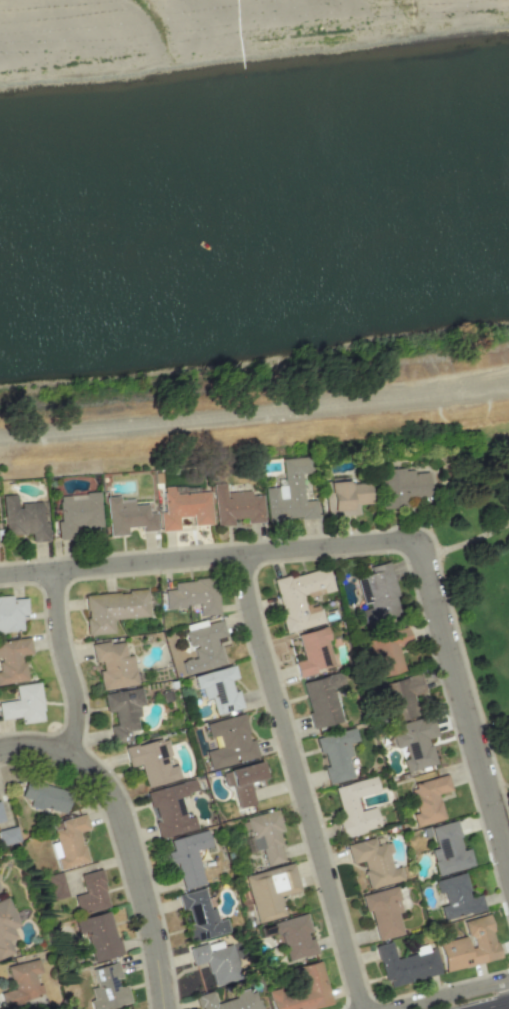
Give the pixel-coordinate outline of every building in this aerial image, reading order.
[(264,487),(267,522),(317,518),(316,499),(307,500),(304,458),(282,459),(284,486),(264,487)] [(381,508),(404,507),(403,498),(431,496),(429,468),(379,471),(381,508)] [(357,514),(357,504),(369,504),(368,482),(326,483),(327,514),(357,514)] [(263,522),(261,495),(251,495),(250,491),(226,492),(225,483),(212,483),(215,526),(232,525),(232,518),(244,518),(244,523),(263,522)] [(211,525),(209,491),(174,493),(174,487),(162,487),(163,512),(159,512),(160,531),(179,530),(178,517),(192,516),(192,526),(211,525)] [(99,493),(57,495),(59,539),(78,539),(77,528),(100,528),(99,493)] [(48,541),(46,501),(17,502),(17,494),(2,495),(4,535),(31,534),(31,541),(48,541)] [(105,497),(107,536),(127,535),(126,527),(140,527),(140,531),(156,530),(155,512),(148,513),(147,504),(133,505),(133,499),(120,499),(119,496),(105,497)] [(354,578),(362,607),(358,608),(362,626),(398,617),(392,597),(397,596),(387,561),(368,566),(370,573),(354,578)] [(284,633),(323,624),(319,605),(305,608),(303,598),(333,591),(327,567),(272,580),(284,633)] [(165,608),(198,606),(199,616),(218,614),(216,578),(171,581),(172,589),(163,590),(165,608)] [(83,595),(86,635),(113,633),(112,619),(148,616),(146,590),(83,595)] [(22,631),(21,615),(26,615),(26,598),(12,598),(11,596),(0,596),(0,632),(22,631)] [(223,665),(217,638),(225,636),(222,621),(184,630),(188,648),(192,647),(194,658),(181,661),(184,673),(223,665)] [(295,634),(301,660),(293,662),(296,676),(328,669),(323,650),(330,648),(325,627),(295,634)] [(403,671),(397,645),(409,642),(406,629),(362,639),(366,660),(373,659),(377,677),(403,671)] [(29,638),(0,641),(0,684),(26,681),(23,655),(31,654),(29,638)] [(136,685),(133,655),(125,656),(123,640),(90,643),(93,662),(98,662),(101,689),(136,685)] [(192,676),(196,690),(201,688),(204,699),(210,698),(214,715),(242,707),(238,690),(232,691),(229,680),(236,678),(233,665),(192,676)] [(300,681),(310,728),(339,722),(332,689),(341,687),(339,673),(300,681)] [(378,685),(389,723),(416,715),(411,696),(424,692),(419,673),(378,685)] [(16,700),(0,702),(0,719),(18,717),(19,724),(43,721),(38,682),(14,685),(16,700)] [(102,693),(104,712),(113,711),(114,725),(109,725),(111,742),(130,740),(129,731),(139,729),(136,706),(143,706),(140,688),(102,693)] [(205,751),(208,767),(256,758),(253,739),(248,740),(243,714),(205,722),(208,738),(218,736),(220,747),(205,751)] [(434,764),(428,738),(436,737),(431,716),(396,724),(398,732),(390,734),(393,748),(402,746),(405,759),(401,760),(404,772),(434,764)] [(313,737),(317,754),(322,753),(325,767),(322,767),(326,784),(351,778),(346,757),(350,756),(347,743),(355,741),(352,728),(313,737)] [(145,787),(180,778),(177,764),(168,766),(165,756),(171,755),(166,736),(124,746),(129,767),(139,764),(145,787)] [(237,808),(253,804),(248,782),(262,778),(258,761),(222,770),(226,786),(231,785),(237,808)] [(413,827),(442,819),(436,793),(449,790),(446,775),(408,785),(415,813),(410,814),(413,827)] [(332,787),(340,818),(336,820),(341,837),(379,827),(373,807),(361,810),(360,805),(357,806),(354,798),(377,792),(373,776),(332,787)] [(147,791),(157,838),(196,829),(193,816),(184,818),(180,795),(197,792),(194,780),(147,791)] [(64,813),(68,789),(23,782),(20,798),(28,799),(27,807),(64,813)] [(245,816),(252,851),(261,849),(264,866),(283,862),(277,832),(280,831),(276,810),(245,816)] [(86,863),(79,832),(88,829),(85,814),(50,823),(54,842),(50,843),(56,870),(86,863)] [(436,876),(472,866),(467,848),(461,849),(453,820),(429,827),(434,848),(428,849),(436,876)] [(14,826),(0,829),(0,846),(19,841),(14,826)] [(203,884),(195,850),(210,847),(206,830),(168,839),(170,850),(165,851),(170,869),(176,867),(181,889),(203,884)] [(344,844),(349,864),(360,861),(366,889),(401,881),(398,866),(390,868),(387,853),(391,852),(388,839),(373,843),(372,838),(344,844)] [(255,923),(283,916),(279,896),(298,891),(291,863),(243,874),(255,923)] [(79,874),(83,893),(72,895),(76,914),(108,907),(100,869),(79,874)] [(49,899),(65,898),(62,872),(46,873),(49,899)] [(433,880),(436,894),(441,892),(444,904),(437,906),(441,920),(483,910),(480,894),(468,897),(463,873),(433,880)] [(368,911),(376,940),(401,934),(396,913),(401,912),(395,886),(359,895),(363,912),(368,911)] [(228,933),(225,918),(217,920),(214,907),(207,909),(203,888),(177,894),(180,910),(182,909),(189,941),(228,933)] [(6,897),(0,899),(0,958),(11,953),(6,941),(15,938),(11,929),(18,926),(6,897)] [(120,955),(109,911),(73,920),(77,937),(85,935),(92,962),(120,955)] [(315,954),(311,934),(310,935),(305,914),(269,922),(272,935),(279,934),(285,960),(315,954)] [(443,971),(499,959),(489,914),(461,920),(465,936),(437,942),(443,971)] [(229,944),(221,946),(219,940),(187,948),(192,965),(206,961),(212,986),(238,979),(229,944)] [(388,987),(439,974),(431,943),(412,948),(414,954),(394,959),(390,941),(373,945),(382,980),(386,979),(388,987)] [(11,989),(0,992),(0,997),(2,1006),(43,997),(40,983),(35,984),(33,975),(40,973),(37,959),(6,966),(11,989)] [(272,1008),(312,1008),(331,1005),(320,961),(291,968),(296,987),(268,994),(272,1008)] [(95,986),(89,988),(92,1000),(85,1001),(86,1008),(104,1008),(129,1003),(124,981),(122,982),(117,962),(91,969),(95,986)] [(254,987),(232,992),(233,998),(214,1003),(211,991),(195,995),(198,1008),(260,1008),(254,987)]
